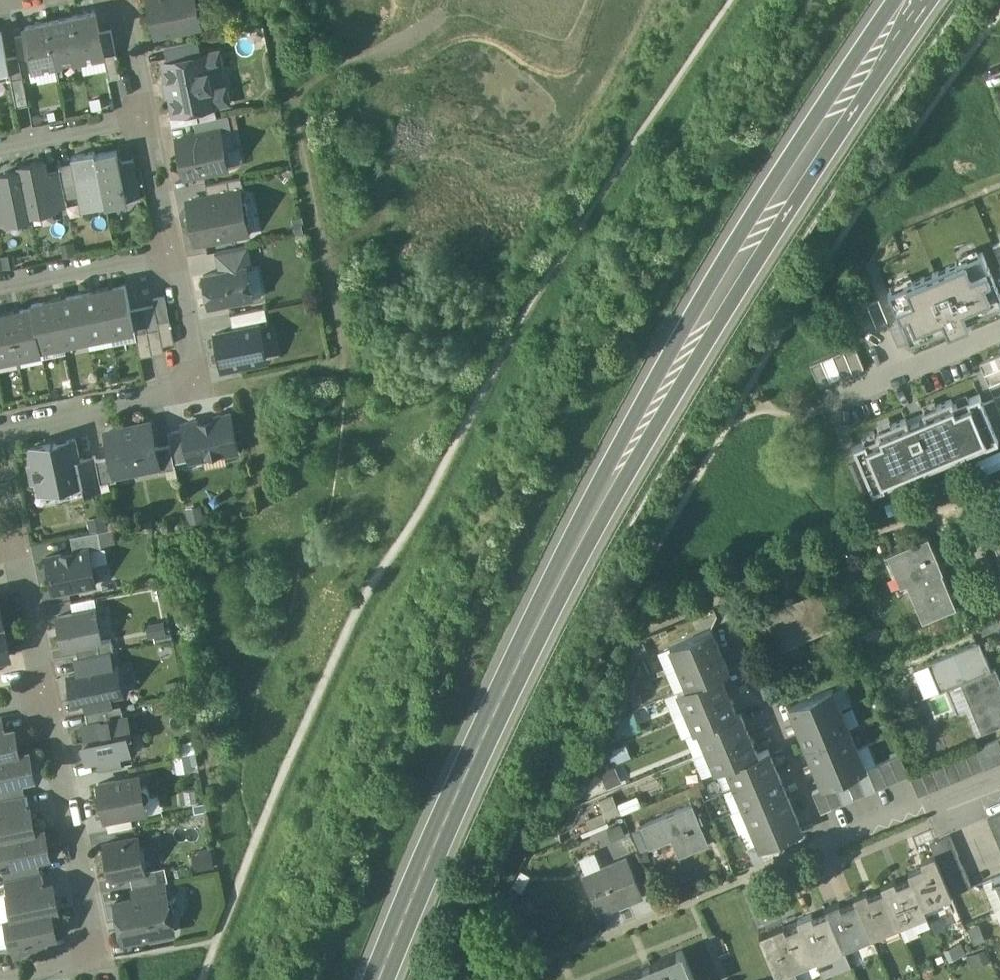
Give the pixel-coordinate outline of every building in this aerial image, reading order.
[(156,36),(200,27),(195,0),(148,0),(156,36)] [(96,12),(72,17),(81,61),(104,56),(100,32),(96,12)] [(72,17),(48,22),(57,65),(81,61),(72,17)] [(48,22),(25,27),(27,34),(31,58),(34,70),(57,65),(48,22)] [(111,30),(100,32),(104,56),(116,53),(111,30)] [(0,32),(0,77),(10,75),(2,31),(0,32)] [(27,34),(15,37),(18,56),(20,60),(31,58),(27,34)] [(198,40),(166,46),(169,62),(201,55),(198,40)] [(219,52),(205,55),(208,68),(221,66),(219,52)] [(116,53),(104,56),(109,79),(121,77),(116,53)] [(169,62),(165,63),(175,113),(215,105),(215,104),(212,91),(208,68),(205,55),(201,55),(169,62)] [(18,56),(7,58),(10,75),(11,79),(23,77),(20,60),(18,56)] [(23,77),(11,79),(17,107),(28,105),(23,77)] [(226,88),(212,91),(215,104),(229,102),(226,88)] [(228,116),(195,122),(197,136),(221,131),(231,129),(228,116)] [(197,136),(176,140),(184,177),(228,168),(221,131),(197,136)] [(117,150),(96,154),(106,204),(106,206),(127,202),(119,162),(117,150)] [(82,209),(106,204),(96,154),(95,151),(72,156),(73,165),(79,195),(82,209)] [(142,199),(134,159),(119,162),(127,202),(142,199)] [(21,166),(21,170),(30,214),(54,209),(47,174),(44,162),(21,166)] [(60,167),(61,171),(66,198),(79,195),(73,165),(60,167)] [(1,187),(8,222),(32,218),(30,214),(21,170),(0,175),(0,184),(1,187)] [(61,171),(47,174),(54,209),(68,207),(61,171)] [(241,178),(206,185),(208,197),(239,191),(244,190),(241,178)] [(0,187),(0,224),(8,222),(1,187),(0,187)] [(208,197),(189,201),(197,244),(247,234),(243,214),(248,210),(246,203),(241,200),(239,191),(208,197)] [(248,246),(215,253),(219,272),(246,267),(246,268),(252,267),(248,246)] [(910,344),(947,328),(949,333),(970,325),(968,320),(999,307),(999,292),(984,253),(889,291),(910,344)] [(219,272),(204,275),(210,307),(253,298),(246,268),(246,267),(219,272)] [(126,286),(114,288),(114,286),(102,289),(111,333),(135,328),(131,310),(126,286)] [(102,289),(90,291),(91,293),(79,295),(88,337),(111,333),(102,289)] [(79,295),(67,298),(67,296),(55,298),(64,342),(88,337),(79,295)] [(170,320),(165,296),(153,299),(155,306),(158,322),(170,320)] [(55,298),(44,300),(44,302),(32,305),(32,309),(33,309),(41,347),(42,347),(64,342),(55,298)] [(879,300),(868,305),(876,326),(887,321),(879,300)] [(868,305),(857,309),(865,330),(876,326),(868,305)] [(155,306),(143,308),(148,332),(159,329),(158,322),(155,306)] [(143,308),(131,310),(135,328),(136,334),(148,332),(143,308)] [(265,308),(230,315),(233,331),(259,326),(259,327),(269,325),(265,308)] [(32,309),(21,311),(21,309),(9,311),(18,356),(42,351),(42,347),(41,347),(33,309),(32,309)] [(18,356),(9,311),(0,313),(0,359),(18,356)] [(170,320),(158,322),(159,329),(163,346),(174,344),(170,320)] [(233,331),(216,334),(223,369),(266,361),(259,327),(259,326),(233,331)] [(159,329),(148,332),(152,355),(164,353),(163,346),(159,329)] [(136,334),(141,357),(152,355),(148,332),(136,334)] [(853,373),(864,368),(855,347),(844,351),(853,373)] [(841,377),(853,373),(844,351),(833,356),(841,377)] [(985,373),(999,367),(999,354),(981,361),(985,373)] [(830,381),(841,377),(833,356),(822,360),(830,381)] [(819,386),(830,381),(822,360),(811,365),(819,386)] [(990,384),(999,380),(999,367),(985,373),(990,384)] [(994,395),(999,392),(999,380),(990,384),(994,395)] [(880,437),(854,448),(873,494),(999,440),(998,437),(984,404),(980,394),(954,405),(952,400),(923,412),(925,417),(909,424),(907,419),(877,431),(880,437)] [(984,404),(998,437),(999,436),(999,412),(995,400),(984,404)] [(230,416),(214,419),(212,423),(203,425),(199,422),(183,425),(184,429),(190,461),(206,457),(209,453),(217,451),(222,454),(237,451),(230,416)] [(150,424),(107,432),(112,457),(115,474),(158,465),(159,465),(155,448),(150,424)] [(184,429),(168,432),(171,445),(174,464),(190,461),(184,429)] [(75,439),(30,448),(33,462),(28,463),(32,483),(37,482),(39,491),(52,488),(55,500),(73,496),(71,484),(83,482),(84,482),(80,459),(75,439)] [(171,445),(155,448),(159,465),(158,465),(160,473),(176,469),(174,464),(171,445)] [(95,455),(80,459),(84,482),(83,482),(85,494),(102,490),(101,484),(96,460),(95,455)] [(112,457),(96,460),(101,484),(117,481),(115,474),(112,457)] [(190,524),(202,521),(198,507),(186,509),(190,524)] [(101,516),(88,519),(91,532),(103,529),(101,516)] [(992,532),(999,552),(999,528),(992,532)] [(111,529),(99,531),(102,545),(114,543),(111,529)] [(99,531),(71,537),(74,551),(90,548),(90,549),(102,547),(102,545),(99,531)] [(928,538),(887,556),(895,575),(902,573),(923,623),(956,609),(938,565),(939,565),(928,538)] [(74,551),(46,557),(53,593),(97,584),(96,582),(100,576),(99,570),(93,566),(90,549),(90,548),(74,551)] [(820,591),(759,616),(774,652),(835,628),(820,591)] [(95,609),(58,616),(64,648),(76,645),(102,640),(95,609)] [(148,625),(150,637),(165,634),(162,622),(148,625)] [(0,626),(0,657),(10,655),(4,625),(0,626)] [(712,629),(670,647),(679,667),(721,650),(712,629)] [(102,640),(76,645),(79,657),(110,651),(114,650),(111,639),(102,640)] [(961,682),(991,670),(979,641),(928,663),(940,691),(961,682)] [(721,650),(679,667),(687,688),(720,674),(729,671),(721,650)] [(79,657),(75,658),(78,674),(113,667),(110,651),(79,657)] [(78,674),(69,675),(75,703),(86,701),(109,696),(122,693),(117,666),(78,674)] [(961,682),(982,733),(999,725),(999,680),(995,668),(991,670),(961,682)] [(720,674),(687,688),(678,691),(686,712),(728,694),(720,674)] [(833,689),(790,707),(799,727),(841,709),(833,689)] [(728,694),(686,712),(695,733),(699,731),(737,715),(737,714),(728,694)] [(109,696),(86,701),(88,712),(112,708),(109,696)] [(88,712),(85,713),(88,725),(124,718),(121,706),(112,708),(88,712)] [(841,710),(799,727),(807,747),(849,729),(841,710)] [(621,718),(628,734),(640,729),(633,713),(621,718)] [(737,715),(699,731),(707,751),(749,734),(741,713),(737,714),(737,715)] [(88,725),(84,726),(87,741),(83,742),(87,762),(98,759),(119,755),(130,753),(127,735),(131,734),(127,717),(124,718),(88,725)] [(0,731),(0,758),(20,754),(19,753),(14,728),(5,730),(0,731)] [(849,729),(807,747),(815,766),(857,749),(849,729)] [(749,734),(707,751),(716,772),(727,767),(758,754),(749,734)] [(988,743),(996,764),(999,762),(999,741),(999,739),(988,743)] [(988,743),(976,748),(985,769),(996,764),(988,743)] [(614,750),(619,762),(631,757),(626,746),(614,750)] [(976,748),(965,753),(974,773),(985,769),(976,748)] [(758,754),(727,767),(735,787),(777,770),(769,749),(758,754)] [(857,749),(815,766),(823,787),(824,787),(835,782),(846,778),(857,773),(866,769),(857,749)] [(0,758),(0,784),(23,780),(34,777),(29,751),(19,753),(20,754),(0,758)] [(974,773),(965,753),(954,758),(963,778),(974,773)] [(190,754),(175,757),(178,772),(192,769),(190,754)] [(119,755),(98,759),(100,770),(122,766),(119,755)] [(910,776),(901,755),(890,759),(899,781),(910,776)] [(954,758),(943,762),(952,783),(952,782),(963,778),(954,758)] [(899,781),(890,759),(879,764),(888,785),(899,781)] [(952,783),(943,762),(932,767),(940,787),(941,787),(952,783)] [(888,785),(879,764),(868,769),(877,790),(888,785)] [(932,767),(921,771),(929,792),(940,787),(932,767)] [(615,768),(602,773),(608,787),(621,782),(615,768)] [(866,769),(857,773),(866,795),(877,790),(868,769),(866,769)] [(777,770),(735,787),(744,807),(786,790),(777,770)] [(921,771),(910,776),(919,796),(929,792),(921,771)] [(866,795),(857,773),(846,778),(855,799),(866,795)] [(139,776),(99,784),(106,819),(146,811),(144,802),(147,801),(150,796),(149,790),(144,787),(141,788),(139,776)] [(855,799),(846,778),(835,782),(843,804),(855,799)] [(0,784),(0,798),(25,793),(23,780),(0,784)] [(835,782),(824,787),(832,808),(843,804),(835,782)] [(823,787),(813,792),(822,813),(832,808),(824,787),(823,787)] [(786,790),(744,807),(752,828),(794,810),(786,790)] [(0,798),(0,812),(28,807),(25,793),(0,798)] [(600,801),(607,818),(620,812),(613,796),(600,801)] [(637,798),(620,805),(623,812),(640,805),(637,798)] [(693,805),(641,826),(650,848),(672,839),(679,856),(708,844),(693,805)] [(35,832),(35,831),(30,806),(0,812),(0,839),(35,832)] [(794,810),(752,828),(761,849),(781,840),(803,831),(794,810)] [(989,819),(993,830),(999,827),(999,814),(989,819)] [(613,840),(625,834),(621,825),(609,831),(613,840)] [(0,839),(0,865),(3,865),(38,858),(50,855),(45,829),(35,831),(35,832),(0,839)] [(951,835),(931,843),(935,854),(955,845),(951,835)] [(139,837),(104,844),(111,879),(131,875),(146,872),(146,870),(144,863),(147,862),(143,846),(141,846),(139,837)] [(761,849),(750,853),(755,865),(786,852),(781,840),(761,849)] [(955,845),(935,854),(935,855),(939,864),(960,856),(955,845)] [(193,857),(196,869),(213,866),(210,853),(193,857)] [(939,864),(935,855),(923,860),(926,866),(910,872),(913,879),(922,903),(939,896),(940,900),(952,895),(948,885),(944,875),(939,864)] [(960,856),(939,864),(944,875),(964,866),(960,856)] [(627,857),(585,875),(601,913),(642,895),(627,857)] [(38,858),(3,865),(6,878),(41,871),(38,858)] [(964,866),(944,875),(948,885),(968,876),(964,866)] [(165,867),(146,870),(146,872),(131,875),(133,887),(164,881),(165,882),(168,881),(165,867)] [(41,871),(6,878),(9,892),(44,885),(41,871)] [(968,876),(948,885),(952,895),(973,887),(968,876)] [(913,879),(897,886),(895,880),(883,886),(885,891),(898,922),(899,926),(912,920),(910,917),(925,910),(922,903),(913,879)] [(164,881),(133,887),(135,899),(166,893),(166,894),(167,894),(165,882),(164,881)] [(44,885),(9,892),(13,917),(14,917),(51,910),(51,911),(58,909),(53,883),(44,885)] [(885,891),(869,897),(867,892),(855,897),(857,902),(870,934),(871,937),(884,932),(882,928),(898,922),(885,891)] [(135,899),(116,903),(120,923),(174,912),(172,900),(167,897),(166,894),(166,893),(135,899)] [(857,902),(842,908),(840,903),(827,908),(829,913),(844,949),(845,949),(856,944),(855,940),(870,934),(857,902)] [(51,910),(14,917),(13,917),(7,918),(12,944),(47,937),(56,935),(51,911),(51,910)] [(174,912),(120,923),(123,942),(174,932),(171,918),(174,912)] [(829,913),(814,920),(812,915),(799,920),(801,925),(816,960),(829,955),(827,951),(841,946),(842,950),(844,949),(829,913)] [(801,925),(786,931),(784,926),(772,931),(789,972),(801,967),(800,963),(813,957),(815,961),(816,961),(816,960),(801,925)] [(979,926),(970,930),(977,946),(986,942),(979,926)] [(789,972),(772,931),(760,936),(777,977),(789,972)] [(47,937),(12,944),(14,958),(50,951),(47,937)] [(961,945),(946,951),(949,960),(965,954),(961,945)] [(841,946),(827,951),(829,955),(816,960),(816,961),(822,976),(851,965),(845,949),(844,949),(842,950),(841,946)] [(985,951),(968,958),(973,968),(989,961),(985,951)] [(616,979),(695,979),(683,952),(616,979)] [(778,979),(799,979),(795,970),(789,972),(777,977),(778,979)]
